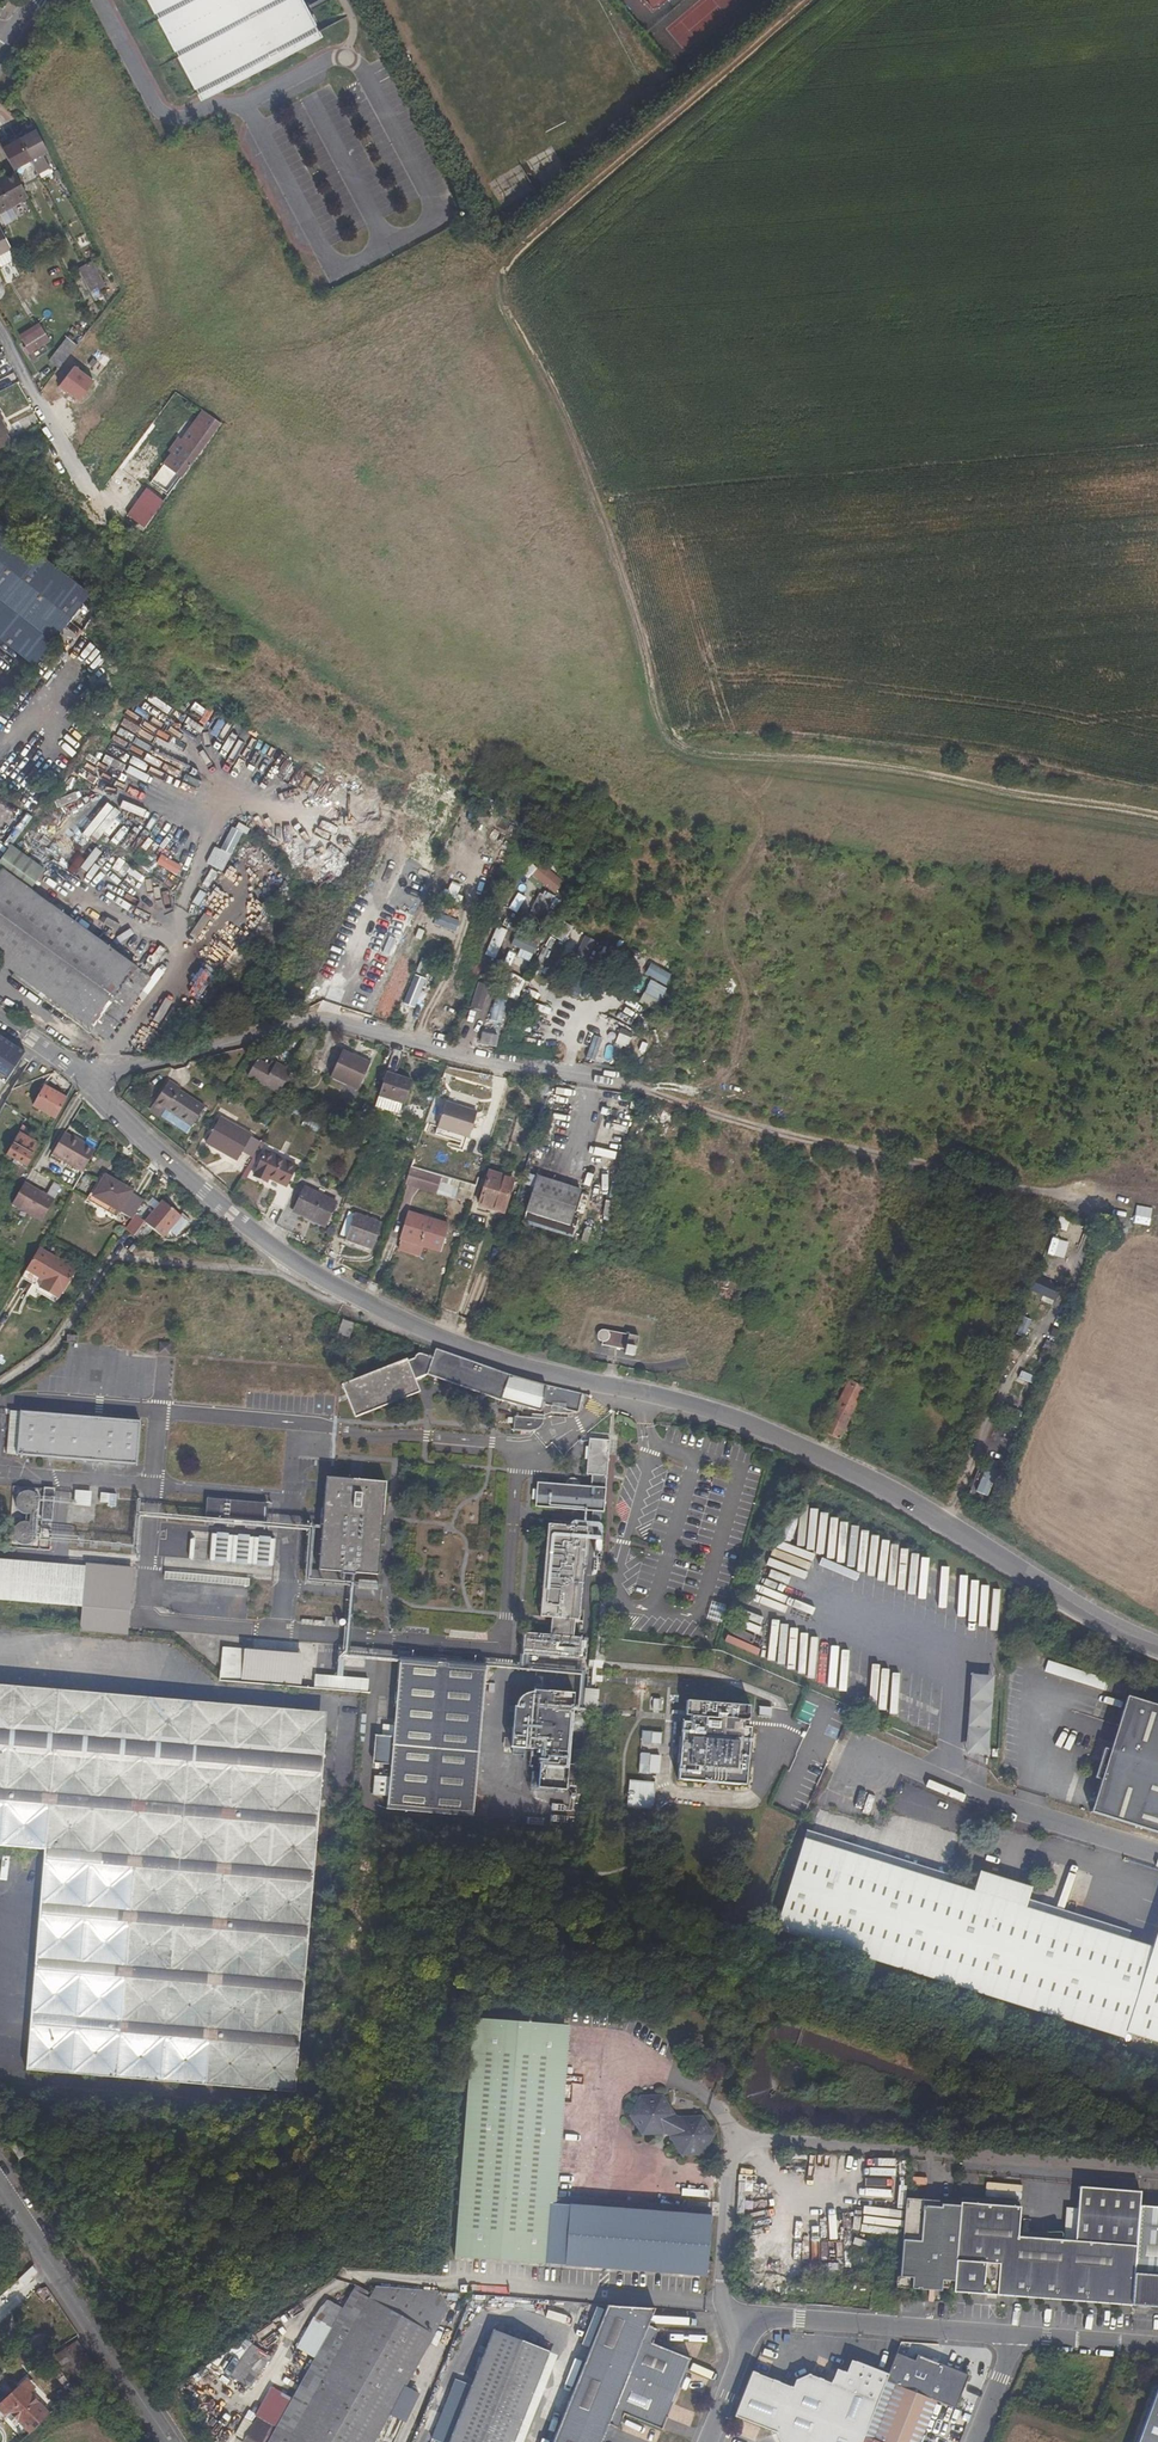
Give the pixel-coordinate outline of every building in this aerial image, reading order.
[(208,93),(307,39),(305,33),(318,26),(304,0),(157,0),(208,93)] [(46,150),(35,128),(18,138),(29,158),(35,168),(46,162),(41,153),(46,150)] [(2,147),(13,168),(29,158),(18,138),(2,147)] [(29,198),(16,174),(8,178),(0,183),(0,214),(29,198)] [(0,231),(0,267),(1,268),(18,259),(2,230),(0,231)] [(91,261),(76,269),(89,293),(104,286),(91,261)] [(68,334),(77,341),(85,330),(76,323),(68,334)] [(33,351),(52,340),(44,327),(26,338),(33,351)] [(80,346),(71,339),(66,345),(73,356),(80,346)] [(62,369),(73,356),(66,345),(53,361),(62,369)] [(0,354),(0,372),(8,369),(3,353),(0,354)] [(93,381),(75,367),(61,386),(79,399),(93,381)] [(221,423),(202,409),(180,439),(177,437),(167,451),(170,453),(162,464),(180,478),(221,423)] [(13,441),(0,417),(0,448),(13,441)] [(23,420),(13,425),(18,433),(27,428),(23,420)] [(102,485),(112,492),(125,474),(116,467),(102,485)] [(158,504),(145,493),(126,514),(140,526),(158,504)] [(0,523),(0,552),(18,538),(0,523)] [(0,552),(0,638),(34,665),(90,594),(18,538),(0,552)] [(108,819),(99,834),(108,840),(118,824),(108,819)] [(218,849),(230,855),(241,831),(229,825),(218,849)] [(24,981),(91,1029),(136,969),(30,891),(45,870),(11,845),(0,859),(0,964),(24,981)] [(158,854),(153,863),(175,874),(180,865),(158,854)] [(542,863),(531,874),(555,897),(566,886),(542,863)] [(196,889),(189,902),(197,906),(204,893),(196,889)] [(195,941),(209,917),(201,913),(188,937),(195,941)] [(585,960),(595,941),(556,921),(550,934),(577,949),(574,954),(585,960)] [(494,926),(483,955),(494,959),(505,930),(494,926)] [(204,927),(191,949),(199,954),(212,931),(204,927)] [(539,937),(521,930),(512,949),(530,958),(539,937)] [(402,965),(408,954),(388,941),(381,952),(402,965)] [(152,973),(167,951),(155,944),(141,965),(152,973)] [(220,968),(230,949),(224,945),(213,965),(220,968)] [(522,968),(526,961),(512,955),(509,961),(522,968)] [(650,963),(644,974),(667,985),(672,974),(650,963)] [(147,978),(136,969),(91,1029),(104,1038),(147,978)] [(505,988),(517,992),(521,979),(509,976),(505,988)] [(423,982),(416,979),(401,1013),(409,1016),(423,982)] [(655,1011),(667,989),(650,980),(638,1002),(655,1011)] [(91,1029),(24,981),(21,985),(101,1042),(104,1038),(91,1029)] [(178,1017),(193,988),(185,984),(170,1013),(178,1017)] [(500,1025),(502,1015),(486,1012),(478,1042),(495,1045),(497,1037),(503,1037),(505,1026),(500,1025)] [(618,1028),(613,1043),(627,1048),(632,1032),(618,1028)] [(26,1051),(0,1033),(0,1091),(26,1051)] [(317,1039),(308,1034),(295,1055),(305,1061),(317,1039)] [(588,1034),(581,1057),(593,1061),(601,1038),(588,1034)] [(342,1050),(329,1077),(357,1089),(368,1065),(352,1058),(353,1055),(342,1050)] [(352,1058),(368,1065),(370,1063),(353,1055),(352,1058)] [(390,1055),(377,1096),(403,1105),(411,1080),(395,1075),(400,1058),(390,1055)] [(283,1084),(290,1073),(291,1071),(276,1062),(273,1069),(256,1059),(247,1076),(277,1094),(283,1084)] [(290,1073),(283,1084),(288,1087),(295,1076),(290,1073)] [(291,1089),(298,1093),(304,1082),(297,1077),(291,1089)] [(181,1089),(169,1080),(154,1102),(164,1109),(191,1127),(205,1108),(180,1091),(181,1089)] [(45,1086),(33,1106),(54,1118),(65,1098),(45,1086)] [(476,1112),(445,1101),(436,1128),(467,1138),(476,1112)] [(158,1118),(164,1109),(154,1102),(148,1111),(158,1118)] [(251,1135),(220,1117),(205,1143),(235,1161),(251,1135)] [(544,1121),(539,1138),(546,1140),(551,1123),(544,1121)] [(26,1134),(28,1130),(22,1125),(19,1130),(26,1134)] [(597,1128),(595,1134),(619,1141),(621,1135),(597,1128)] [(17,1133),(6,1155),(26,1165),(37,1143),(17,1133)] [(64,1135),(51,1157),(81,1174),(93,1153),(64,1135)] [(297,1166),(263,1151),(251,1175),(268,1183),(270,1180),(279,1184),(270,1203),(283,1209),(284,1207),(292,1190),(287,1188),(297,1166)] [(403,1185),(434,1195),(441,1176),(410,1166),(403,1185)] [(488,1171),(478,1205),(503,1213),(514,1180),(488,1171)] [(131,1191),(105,1175),(90,1201),(117,1217),(120,1211),(131,1218),(142,1200),(130,1193),(131,1191)] [(284,1207),(291,1210),(304,1185),(332,1199),(336,1192),(300,1175),(292,1190),(284,1207)] [(580,1189),(536,1175),(522,1219),(573,1235),(575,1228),(569,1226),(580,1189)] [(332,1199),(304,1185),(291,1210),(284,1207),(283,1209),(275,1225),(290,1232),(299,1214),(325,1226),(337,1201),(332,1199)] [(19,1189),(7,1210),(37,1227),(50,1206),(19,1189)] [(122,1233),(131,1239),(144,1224),(161,1239),(180,1216),(162,1201),(144,1222),(135,1214),(122,1233)] [(356,1214),(380,1223),(382,1217),(350,1205),(338,1236),(346,1239),(356,1214)] [(402,1232),(404,1233),(399,1251),(418,1257),(422,1247),(439,1252),(447,1225),(407,1212),(402,1232)] [(346,1239),(370,1249),(380,1223),(356,1214),(346,1239)] [(1058,1217),(1054,1234),(1067,1238),(1069,1230),(1078,1232),(1080,1223),(1058,1217)] [(1045,1254),(1064,1259),(1068,1242),(1050,1237),(1045,1254)] [(370,1249),(346,1239),(344,1245),(368,1254),(370,1249)] [(59,1295),(60,1296),(73,1274),(35,1252),(30,1260),(22,1274),(40,1285),(35,1292),(54,1303),(59,1295)] [(1053,1301),(1059,1283),(1034,1274),(1028,1292),(1053,1301)] [(1014,1333),(1024,1336),(1029,1319),(1020,1316),(1014,1333)] [(353,1323),(342,1320),(337,1334),(349,1338),(353,1323)] [(876,1342),(883,1329),(872,1323),(866,1337),(876,1342)] [(627,1335),(600,1329),(597,1332),(595,1344),(625,1349),(624,1354),(633,1356),(635,1346),(636,1336),(627,1335)] [(67,1336),(66,1343),(77,1344),(77,1336),(67,1336)] [(158,1353),(167,1354),(168,1343),(159,1343),(158,1353)] [(406,1358),(341,1384),(354,1418),(419,1392),(414,1379),(425,1375),(502,1402),(541,1412),(542,1405),(552,1407),(552,1404),(564,1405),(563,1410),(576,1413),(582,1394),(546,1386),(509,1375),(435,1349),(431,1357),(420,1353),(418,1354),(417,1354),(415,1355),(414,1357),(414,1359),(407,1361),(406,1358)] [(856,1359),(850,1371),(863,1376),(868,1365),(856,1359)] [(1017,1378),(1031,1383),(1034,1376),(1020,1371),(1017,1378)] [(822,1432),(838,1439),(863,1387),(847,1379),(822,1432)] [(6,1454),(16,1455),(19,1412),(9,1411),(6,1454)] [(16,1455),(136,1465),(140,1421),(101,1418),(65,1415),(19,1411),(19,1412),(16,1455)] [(512,1424),(512,1431),(531,1431),(533,1431),(536,1430),(538,1429),(539,1427),(541,1425),(542,1423),(542,1420),(542,1418),(498,1415),(497,1423),(512,1424)] [(609,1440),(588,1439),(586,1476),(607,1477),(609,1440)] [(974,1487),(987,1493),(997,1471),(984,1465),(974,1487)] [(377,1575),(385,1482),(361,1480),(350,1479),(326,1477),(318,1570),(377,1575)] [(536,1482),(534,1506),(603,1512),(605,1489),(589,1486),(576,1485),(566,1484),(536,1482)] [(46,1520),(55,1520),(58,1490),(48,1489),(46,1520)] [(15,1512),(19,1515),(23,1516),(27,1516),(31,1514),(34,1511),(36,1507),(37,1503),(37,1499),(35,1495),(32,1492),(28,1490),(24,1490),(20,1491),(16,1493),(13,1496),(11,1500),(11,1505),(13,1509),(15,1512)] [(113,1495),(105,1494),(104,1503),(112,1504),(113,1495)] [(120,1495),(113,1495),(112,1507),(119,1508),(120,1495)] [(180,1497),(163,1495),(159,1533),(177,1534),(180,1497)] [(207,1499),(180,1497),(177,1534),(204,1536),(207,1499)] [(204,1536),(264,1541),(267,1504),(207,1499),(204,1536)] [(122,1501),(122,1516),(130,1516),(131,1501),(122,1501)] [(11,1541),(14,1543),(18,1545),(22,1545),(26,1543),(29,1541),(32,1538),(33,1534),(33,1529),(31,1526),(28,1523),(25,1520),(21,1520),(17,1520),(13,1522),(10,1525),(8,1529),(8,1533),(9,1537),(11,1541)] [(586,1527),(547,1524),(539,1617),(551,1618),(549,1634),(523,1632),(521,1653),(577,1658),(578,1643),(579,1637),(572,1636),(574,1620),(578,1620),(586,1527)] [(207,1581),(270,1586),(272,1558),(209,1553),(207,1581)] [(80,1605),(83,1566),(0,1560),(0,1599),(80,1605)] [(204,1580),(205,1571),(188,1570),(188,1579),(204,1580)] [(578,1643),(577,1658),(585,1658),(586,1644),(578,1643)] [(244,1649),(223,1646),(220,1681),(242,1682),(244,1649)] [(485,1667),(399,1660),(393,1736),(376,1735),(373,1763),(390,1764),(389,1778),(374,1776),(372,1794),(388,1796),(387,1809),(473,1816),(485,1667)] [(963,1754),(986,1754),(989,1674),(966,1673),(963,1754)] [(313,1675),(313,1687),(367,1689),(367,1677),(313,1675)] [(515,1706),(513,1706),(509,1746),(510,1746),(523,1748),(530,1748),(528,1765),(537,1766),(536,1785),(565,1788),(572,1711),(569,1711),(569,1705),(572,1706),(574,1693),(561,1692),(557,1692),(532,1689),(532,1692),(531,1692),(530,1692),(529,1692),(528,1692),(527,1693),(526,1693),(525,1693),(524,1694),(523,1694),(523,1695),(522,1695),(521,1696),(520,1696),(520,1697),(519,1697),(519,1698),(518,1699),(518,1700),(517,1700),(517,1701),(517,1702),(516,1702),(516,1703),(516,1704),(516,1705),(515,1705),(515,1706)] [(1100,1781),(1090,1813),(1157,1834),(1157,1707),(1127,1698),(1110,1751),(1104,1749),(1094,1779),(1100,1781)] [(716,1783),(745,1785),(750,1727),(742,1727),(743,1714),(748,1714),(749,1705),(718,1702),(700,1701),(687,1699),(686,1710),(686,1715),(690,1715),(690,1722),(682,1721),(677,1779),(706,1782),(716,1783)] [(295,2093),(325,1734),(0,1706),(0,1846),(43,1850),(26,2070),(295,2093)] [(642,1730),(641,1740),(661,1742),(662,1731),(642,1730)] [(657,1755),(640,1753),(638,1771),(656,1773),(657,1755)] [(653,1781),(626,1779),(623,1805),(651,1807),(653,1781)] [(866,1817),(874,1820),(881,1798),(873,1796),(866,1817)] [(567,1826),(573,1827),(575,1802),(569,1802),(567,1826)] [(1152,1948),(1025,1909),(1031,1888),(979,1872),(973,1892),(803,1839),(774,1932),(1123,2040),(1125,2034),(1157,2044),(1157,1928),(1152,1948)] [(473,2259),(542,2264),(547,2203),(561,2025),(472,2018),(454,2257),(456,2257),(456,2268),(472,2269),(473,2259)] [(641,2098),(631,2116),(642,2134),(666,2133),(670,2135),(682,2154),(702,2154),(712,2136),(701,2118),(679,2119),(675,2117),(661,2097),(641,2098)] [(16,2143),(11,2147),(18,2159),(24,2155),(16,2143)] [(1018,2237),(1020,2208),(959,2203),(959,2207),(953,2293),(1131,2307),(1139,2206),(1140,2193),(1077,2188),(1073,2242),(1018,2237)] [(941,2208),(926,2207),(926,2204),(926,2201),(906,2199),(899,2289),(953,2293),(959,2207),(941,2205),(941,2208)] [(710,2215),(547,2203),(542,2264),(706,2277),(710,2215)] [(1139,2206),(1131,2307),(1157,2309),(1157,2208),(1139,2206)] [(24,2286),(32,2278),(30,2277),(36,2272),(32,2265),(18,2279),(24,2286)] [(369,2298),(372,2293),(356,2285),(354,2289),(369,2298)] [(449,2309),(440,2291),(376,2286),(372,2293),(369,2298),(354,2289),(342,2310),(332,2328),(291,2401),(285,2412),(275,2428),(267,2441),(374,2441),(449,2309)] [(332,2328),(342,2310),(325,2300),(315,2318),(332,2328)] [(553,2441),(569,2441),(616,2323),(637,2307),(608,2305),(553,2441)] [(649,2326),(656,2309),(637,2307),(616,2323),(569,2441),(602,2441),(609,2425),(619,2429),(625,2416),(662,2431),(690,2360),(653,2345),(659,2330),(649,2326)] [(271,2426),(268,2424),(266,2422),(282,2395),(291,2401),(332,2328),(315,2318),(254,2424),(245,2441),(244,2441),(262,2441),(271,2426)] [(493,2330),(449,2441),(514,2441),(550,2353),(493,2330)] [(77,2387),(95,2369),(75,2341),(55,2355),(77,2387)] [(271,2357),(252,2344),(230,2376),(249,2389),(271,2357)] [(937,2402),(956,2409),(967,2382),(915,2361),(912,2367),(895,2360),(889,2376),(886,2382),(895,2385),(937,2402)] [(864,2436),(886,2382),(889,2376),(851,2361),(846,2374),(837,2370),(831,2384),(808,2374),(796,2380),(793,2388),(751,2372),(733,2417),(775,2433),(779,2441),(862,2441),(864,2436)] [(1133,2368),(1122,2363),(1118,2370),(1130,2375),(1133,2368)] [(24,2382),(0,2405),(0,2411),(11,2422),(15,2418),(30,2434),(50,2414),(29,2393),(30,2392),(31,2390),(32,2388),(32,2387),(31,2385),(30,2384),(29,2383),(27,2382),(25,2382),(24,2382)] [(895,2385),(873,2440),(879,2441),(921,2441),(937,2402),(895,2385)] [(1140,2441),(1157,2441),(1157,2395),(1140,2441)] [(285,2412),(278,2408),(268,2424),(271,2426),(275,2428),(285,2412)] [(247,2420),(238,2436),(245,2441),(254,2424),(247,2420)]
